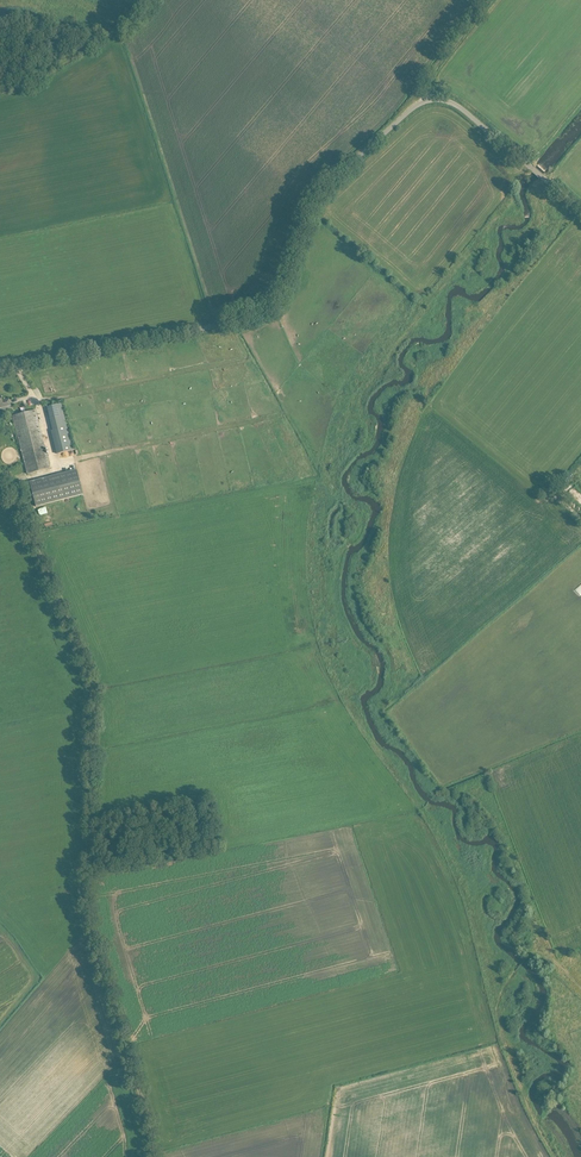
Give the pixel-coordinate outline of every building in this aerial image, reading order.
[(10,405),(9,400),(2,402),(1,396),(0,396),(0,408),(10,405)] [(61,404),(47,407),(49,413),(53,430),(51,431),(57,454),(73,450),(62,409),(61,404)] [(50,468),(37,416),(36,410),(13,416),(28,474),(50,468)] [(83,494),(76,470),(30,482),(36,507),(83,494)] [(52,505),(39,509),(41,517),(54,513),(52,505)]
